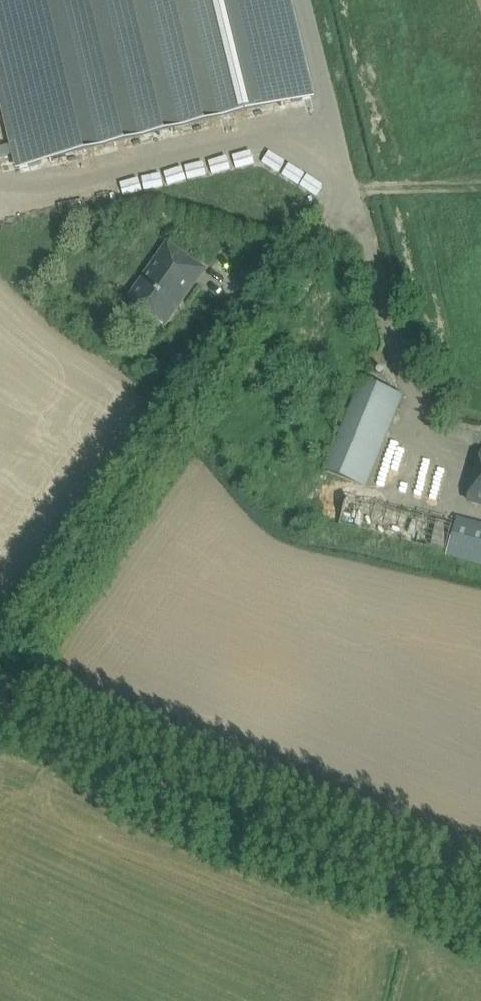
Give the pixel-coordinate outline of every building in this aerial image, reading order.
[(315,96),(292,0),(0,0),(0,104),(16,170),(315,96)] [(200,266),(184,254),(166,242),(149,265),(126,298),(133,302),(149,313),(166,325),(179,307),(205,269),(200,266)] [(325,472),(359,485),(388,409),(396,390),(362,378),(354,396),(325,472)] [(468,500),(480,504),(480,455),(468,500)] [(463,519),(458,517),(448,555),(480,563),(480,523),(463,519)]
